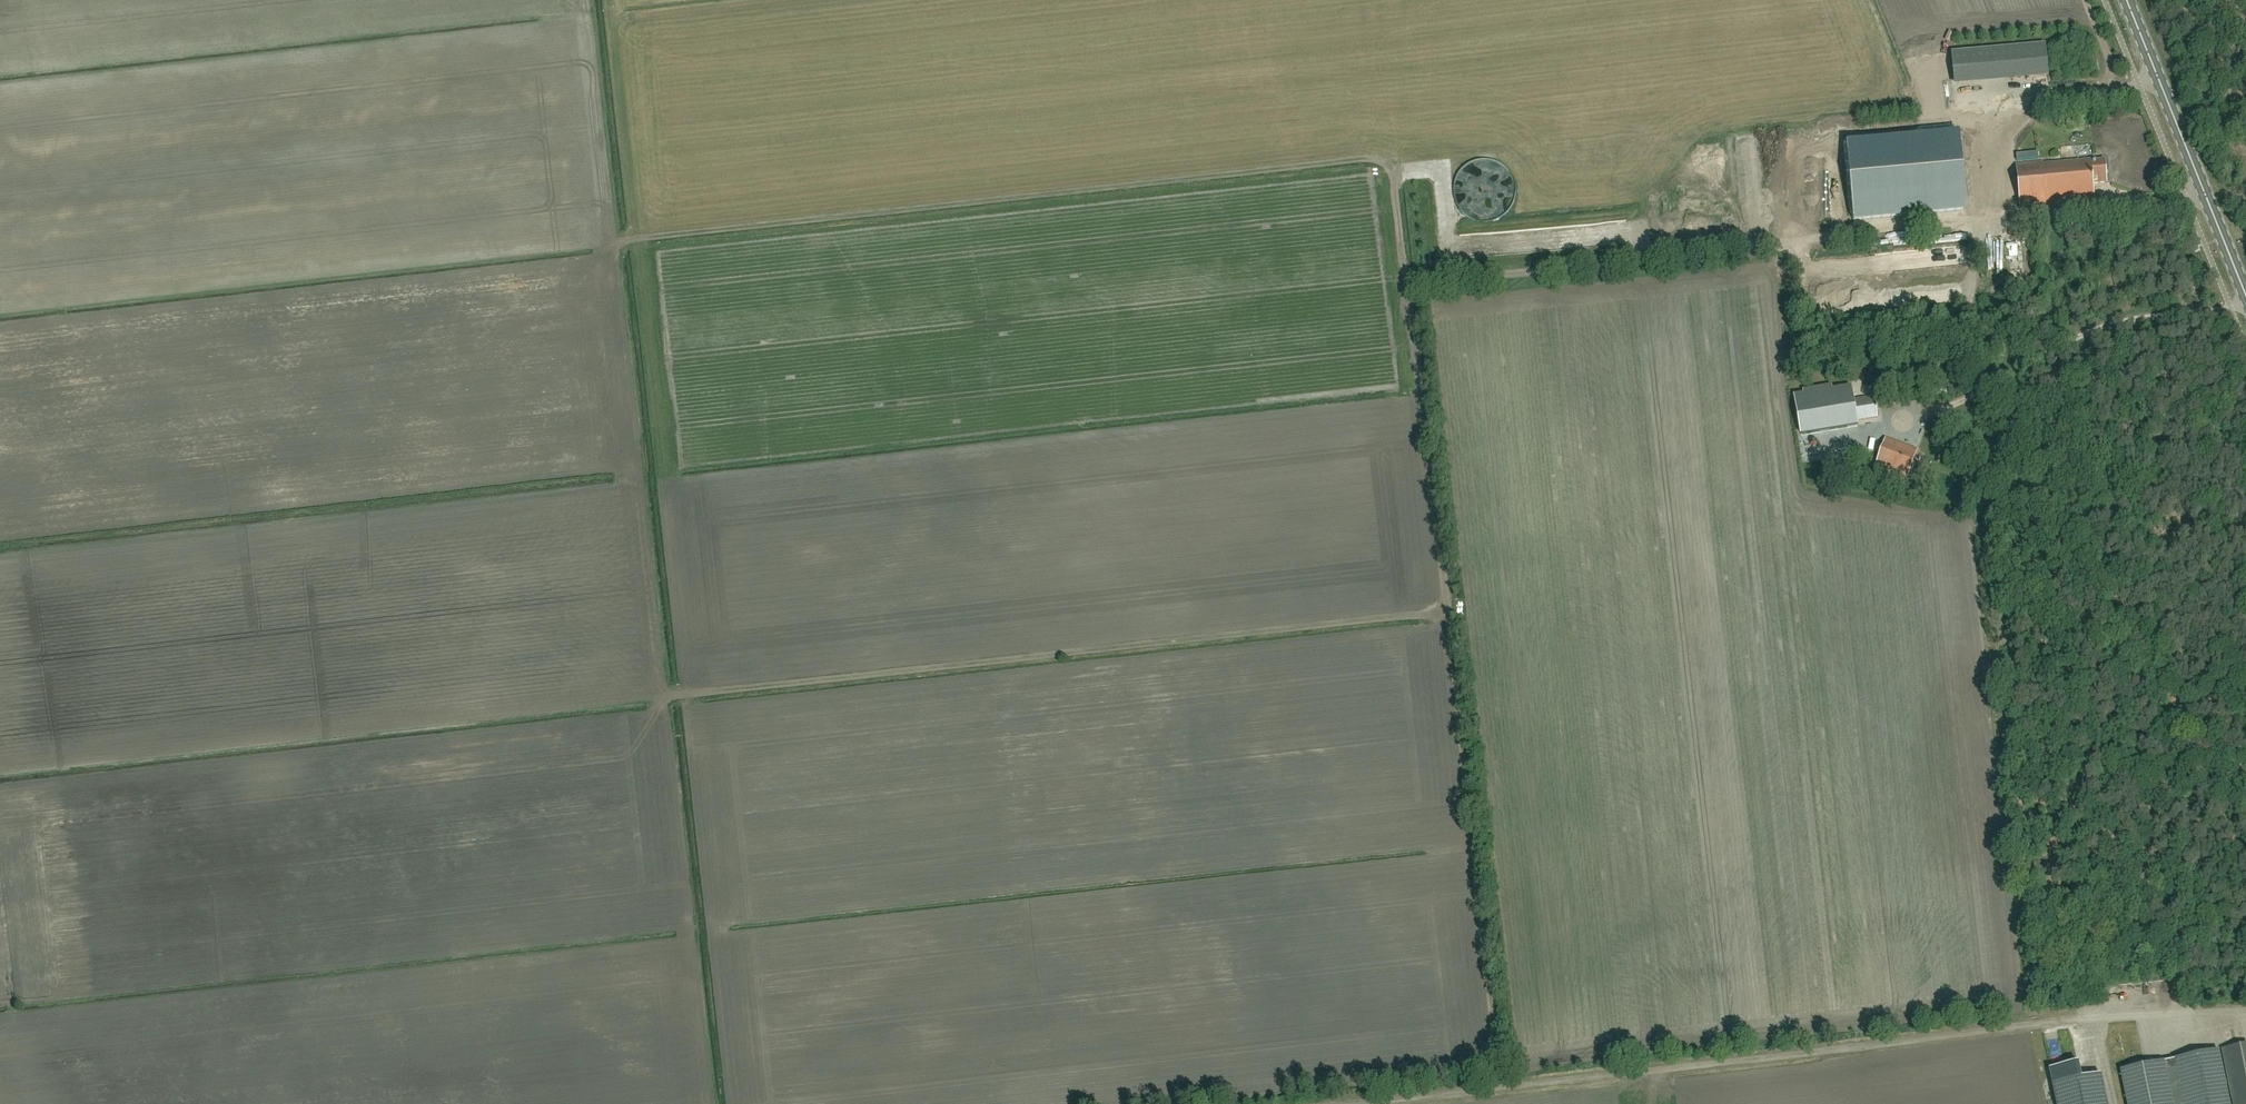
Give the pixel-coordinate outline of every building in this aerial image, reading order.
[(1954,52),(1957,86),(2050,79),(2047,45),(1954,52)] [(1929,140),(1930,151),(1865,157),(1870,221),(1983,211),(1977,136),(1929,140)] [(2093,184),(2106,183),(2104,160),(2097,161),(2096,160),(2043,165),(2043,163),(2017,165),(2021,208),(2095,201),(2093,184)] [(1857,422),(1853,400),(1851,386),(1833,389),(1804,394),(1795,396),(1801,435),(1858,425),(1857,422)] [(1877,418),(1875,404),(1873,396),(1853,400),(1857,422),(1877,418)] [(1908,477),(1917,450),(1886,438),(1876,465),(1908,477)] [(2219,1051),(2175,1060),(2184,1103),(2230,1103),(2219,1051)] [(2128,1069),(2134,1103),(2177,1103),(2171,1071),(2173,1067),(2172,1061),(2165,1063),(2164,1062),(2128,1069)] [(2101,1074),(2082,1078),(2078,1063),(2049,1069),(2056,1103),(2108,1103),(2101,1074)] [(2234,1076),(2245,1075),(2245,1063),(2233,1063),(2234,1076)]
